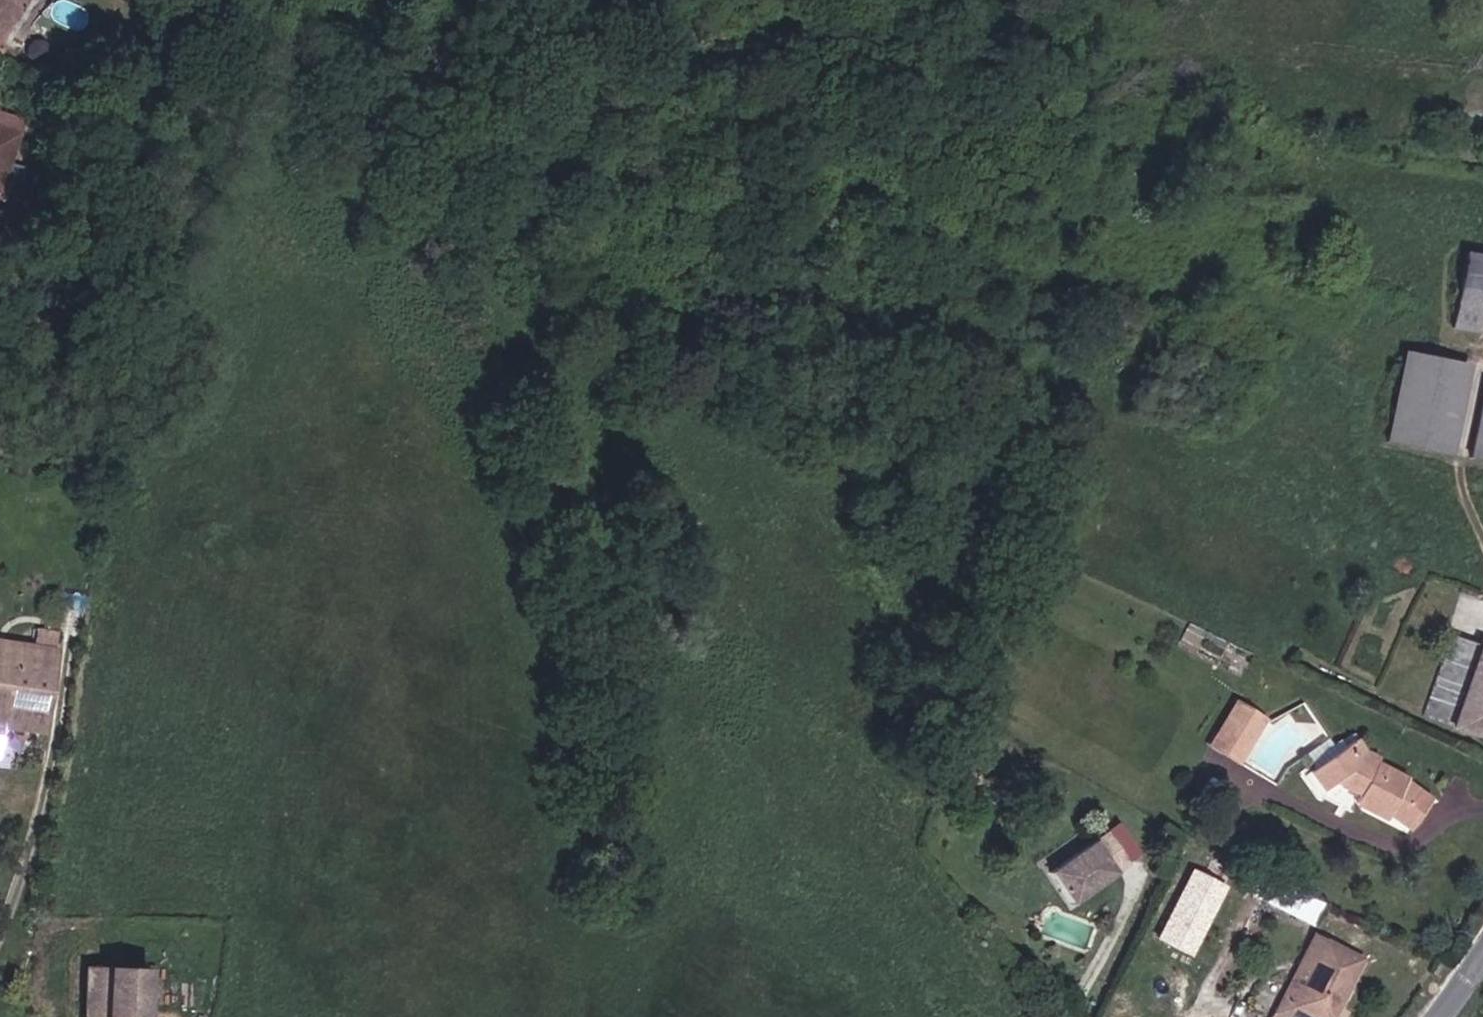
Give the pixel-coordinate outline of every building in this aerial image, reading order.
[(2,42),(28,0),(0,0),(0,40),(2,42)] [(4,55),(9,46),(2,42),(0,40),(0,53),(4,55)] [(0,125),(0,189),(5,190),(23,133),(0,125)] [(1456,331),(1476,333),(1480,303),(1482,303),(1482,261),(1458,258),(1451,326),(1456,331)] [(1398,363),(1383,446),(1452,456),(1466,374),(1398,363)] [(1470,465),(1482,467),(1482,391),(1470,465)] [(1427,704),(1482,722),(1482,633),(1453,624),(1427,704)] [(59,657),(55,657),(58,638),(37,635),(34,654),(0,649),(0,766),(2,766),(7,732),(47,738),(59,657)] [(1269,717),(1237,699),(1210,745),(1241,764),(1269,717)] [(1331,760),(1425,809),(1426,807),(1345,750),(1331,760)] [(1385,820),(1406,834),(1425,809),(1331,760),(1307,777),(1320,796),(1333,786),(1355,798),(1349,807),(1379,828),(1385,820)] [(1107,837),(1096,844),(1049,878),(1067,902),(1074,911),(1131,868),(1123,857),(1107,837)] [(1230,887),(1195,868),(1160,936),(1196,954),(1230,887)] [(1320,945),(1313,959),(1324,964),(1298,1015),(1288,1010),(1284,1016),(1339,1016),(1364,967),(1320,945)] [(1298,1015),(1324,964),(1313,959),(1288,1010),(1298,1015)] [(152,969),(89,964),(90,1016),(149,1016),(152,969)]
